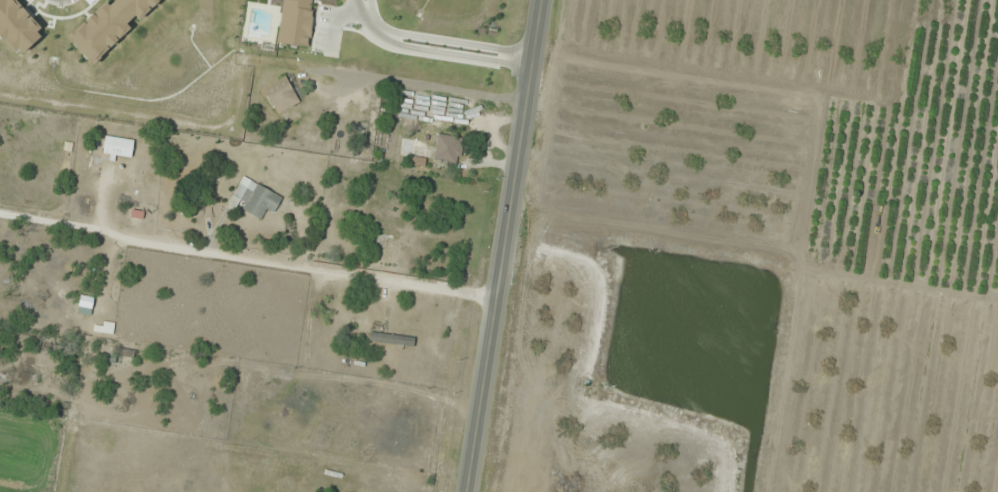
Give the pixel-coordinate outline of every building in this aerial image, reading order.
[(261,91),(276,116),(300,102),(285,76),(261,91)] [(459,165),(462,138),(437,135),(434,162),(459,165)] [(283,198),(244,176),(233,196),(244,202),(240,209),(260,220),(265,211),(273,215),(283,198)] [(113,324),(105,323),(104,332),(112,333),(113,324)] [(369,341),(413,349),(415,339),(371,332),(369,341)]
